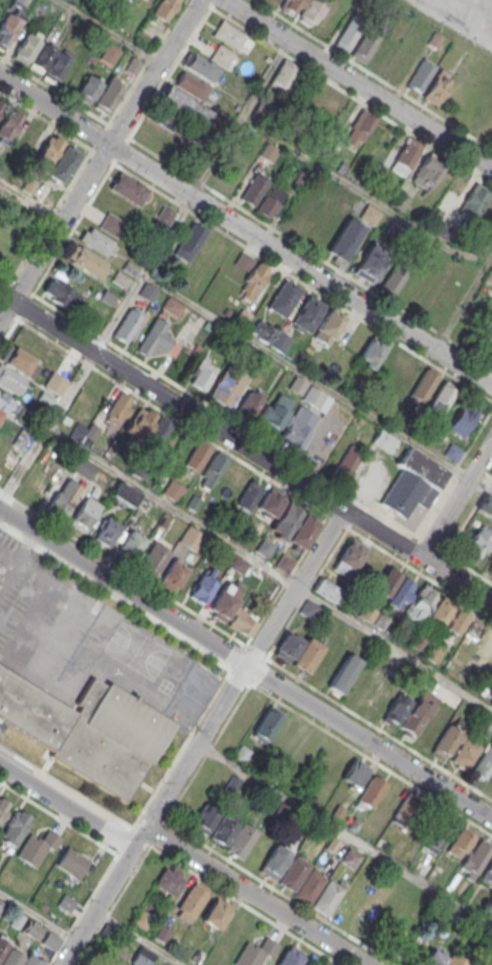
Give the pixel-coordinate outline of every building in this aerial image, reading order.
[(0,22),(0,50),(4,52),(31,0),(11,0),(0,22)] [(178,0),(158,0),(150,15),(166,23),(178,0)] [(295,17),(305,0),(282,0),(278,7),(295,17)] [(322,0),(309,0),(297,19),(311,28),(327,3),(322,0)] [(334,44),(346,52),(366,19),(354,12),(334,44)] [(212,34),(243,55),(253,41),(221,20),(212,34)] [(403,35),(387,27),(386,29),(370,20),(351,56),(366,64),(367,61),(384,70),(403,35)] [(12,58),(27,66),(42,35),(27,28),(12,58)] [(111,66),(121,50),(108,41),(98,58),(111,66)] [(71,61),(45,42),(28,66),(54,85),(71,61)] [(210,57),(224,68),(234,54),(220,43),(210,57)] [(181,66),(214,84),(222,69),(189,51),(181,66)] [(302,67),(283,57),(269,84),(287,94),(302,67)] [(406,84),(419,93),(438,66),(425,57),(406,84)] [(436,105),(453,75),(440,68),(423,97),(436,105)] [(211,87),(182,70),(174,85),(203,101),(211,87)] [(89,106),(103,84),(87,74),(73,96),(89,106)] [(91,107),(106,116),(125,83),(111,74),(91,107)] [(203,127),(212,112),(167,85),(158,99),(203,127)] [(24,119),(11,108),(0,122),(0,144),(3,146),(24,119)] [(343,140),(358,149),(377,117),(362,108),(343,140)] [(63,143),(49,135),(30,166),(44,174),(63,143)] [(405,177),(423,145),(408,136),(390,169),(405,177)] [(60,185),(81,154),(66,144),(45,175),(60,185)] [(413,176),(430,188),(447,163),(429,151),(413,176)] [(253,162),(238,152),(217,184),(231,194),(253,162)] [(108,189),(139,208),(150,190),(119,170),(108,189)] [(256,208),(269,178),(254,171),(241,201),(256,208)] [(473,223),(491,191),(491,189),(477,181),(457,213),(473,223)] [(256,210),(269,219),(284,195),(270,187),(256,210)] [(382,212),(367,203),(359,217),(374,225),(382,212)] [(156,217),(166,225),(175,214),(165,205),(156,217)] [(98,225),(118,239),(128,224),(108,211),(98,225)] [(340,265),(364,226),(348,216),(324,255),(340,265)] [(172,253),(187,263),(207,232),(193,222),(172,253)] [(78,241),(108,259),(118,244),(88,225),(78,241)] [(13,238),(0,229),(0,257),(13,238)] [(389,254),(371,242),(352,271),(370,283),(389,254)] [(98,279),(107,262),(75,244),(65,260),(98,279)] [(270,268),(240,252),(234,264),(249,272),(236,295),(252,303),(270,268)] [(380,286),(393,295),(408,274),(395,264),(380,286)] [(81,294),(50,278),(41,295),(73,311),(81,294)] [(284,318),(302,290),(285,279),(267,307),(284,318)] [(292,324),(311,334),(326,303),(307,294),(292,324)] [(160,308),(177,318),(184,305),(167,296),(160,308)] [(146,315),(131,305),(112,335),(127,345),(146,315)] [(327,346),(346,318),(331,308),(312,336),(327,346)] [(165,333),(171,323),(155,315),(136,351),(150,359),(155,350),(172,359),(181,342),(165,333)] [(291,339),(259,318),(250,332),(282,353),(291,339)] [(372,370),(388,344),(373,335),(357,360),(372,370)] [(2,363),(30,379),(40,363),(12,346),(2,363)] [(417,361),(401,352),(386,379),(402,388),(417,361)] [(203,391),(219,366),(203,356),(187,381),(203,391)] [(17,397),(27,381),(0,364),(0,386),(17,397)] [(229,409),(248,377),(227,364),(208,396),(229,409)] [(420,405),(442,374),(429,365),(408,396),(420,405)] [(58,396),(68,382),(52,371),(43,386),(58,396)] [(429,405),(442,413),(457,390),(444,382),(429,405)] [(333,398),(310,384),(301,399),(323,413),(333,398)] [(264,395),(250,387),(237,410),(251,418),(264,395)] [(10,415),(18,402),(0,391),(0,417),(4,412),(10,415)] [(295,404),(278,391),(257,420),(273,433),(295,404)] [(132,398),(117,392),(106,421),(121,427),(132,398)] [(464,438),(479,408),(463,400),(448,430),(464,438)] [(158,415),(138,405),(124,433),(144,443),(158,415)] [(317,414),(295,405),(280,441),(302,450),(317,414)] [(68,435),(90,448),(94,443),(102,447),(110,434),(90,422),(87,427),(77,421),(68,435)] [(371,442),(390,454),(398,439),(380,428),(371,442)] [(212,446),(199,439),(183,466),(196,474),(212,446)] [(443,455),(456,462),(463,450),(450,442),(443,455)] [(346,479),(363,452),(351,444),(334,472),(346,479)] [(401,468),(380,505),(405,519),(415,503),(427,510),(449,471),(408,447),(397,466),(401,468)] [(212,491),(229,456),(215,450),(198,485),(212,491)] [(45,507),(61,517),(81,488),(66,477),(45,507)] [(186,488),(171,478),(161,492),(176,502),(186,488)] [(250,513),(264,486),(250,479),(236,506),(250,513)] [(129,509),(139,494),(120,481),(110,495),(129,509)] [(255,507),(271,518),(284,499),(269,488),(255,507)] [(102,506),(87,496),(68,522),(83,532),(102,506)] [(283,543),(302,510),(287,501),(267,533),(283,543)] [(302,550),(319,521),(305,512),(287,542),(302,550)] [(107,548),(122,525),(107,516),(92,538),(107,548)] [(477,523),(464,551),(480,559),(491,534),(491,531),(477,523)] [(195,551),(205,535),(188,524),(178,541),(195,551)] [(145,540),(131,529),(114,549),(129,561),(145,540)] [(331,569),(349,579),(367,548),(349,538),(331,569)] [(270,543),(263,539),(257,550),(264,554),(270,543)] [(137,569),(155,579),(171,551),(153,540),(137,569)] [(295,560),(282,553),(274,567),(287,574),(295,560)] [(242,576),(250,563),(236,554),(228,567),(242,576)] [(174,594),(189,565),(172,556),(157,585),(174,594)] [(187,597),(205,605),(219,575),(201,566),(187,597)] [(402,609),(415,583),(401,576),(402,574),(386,567),(372,594),(402,609)] [(343,591),(321,577),(312,590),(334,605),(343,591)] [(249,636),(258,618),(235,606),(244,590),(225,580),(207,615),(249,636)] [(419,624),(438,593),(423,583),(403,614),(419,624)] [(456,636),(470,614),(442,596),(428,617),(456,636)] [(321,607),(306,598),(298,611),(312,620),(321,607)] [(357,617),(383,629),(389,617),(364,604),(357,617)] [(291,665),(305,673),(321,648),(307,639),(291,665)] [(327,687),(340,695),(361,662),(348,654),(327,687)] [(51,751),(0,719),(0,666),(74,712),(78,705),(74,703),(91,676),(105,684),(107,682),(173,723),(125,803),(49,755),(51,751)] [(379,674),(364,666),(347,699),(361,707),(379,674)] [(366,708),(379,716),(397,688),(384,679),(366,708)] [(400,728),(414,737),(437,699),(423,691),(400,728)] [(381,722),(394,730),(411,702),(398,694),(381,722)] [(251,735),(266,743),(284,711),(269,703),(251,735)] [(431,753),(444,761),(461,733),(448,725),(431,753)] [(451,762),(466,771),(481,748),(465,738),(451,762)] [(484,781),(491,768),(491,747),(488,745),(471,773),(484,781)] [(367,765),(352,758),(341,781),(356,788),(367,765)] [(355,802),(368,810),(386,784),(373,775),(355,802)] [(392,814),(409,826),(425,804),(408,792),(392,814)] [(9,803),(0,798),(0,821),(9,803)] [(191,827),(207,836),(221,811),(205,802),(191,827)] [(15,808),(0,834),(0,840),(13,848),(31,817),(15,808)] [(210,838),(226,848),(242,820),(227,811),(210,838)] [(454,822),(439,813),(420,844),(436,853),(454,822)] [(226,851),(242,861),(258,833),(243,824),(226,851)] [(475,833),(460,826),(450,847),(465,854),(475,833)] [(15,857),(30,834),(41,842),(48,830),(62,839),(54,851),(48,848),(35,869),(15,857)] [(491,849),(491,846),(480,839),(458,873),(471,881),(491,849)] [(89,860),(68,845),(55,865),(77,879),(89,860)] [(259,873),(275,882),(292,854),(276,845),(259,873)] [(352,869),(361,855),(349,847),(340,861),(352,869)] [(480,881),(491,887),(491,855),(480,881)] [(278,884),(293,894),(310,866),(295,856),(278,884)] [(176,897),(185,874),(163,865),(154,887),(176,897)] [(294,897),(310,906),(327,878),(311,869),(294,897)] [(312,908),(327,917),(344,890),(328,880),(312,908)] [(177,910),(193,919),(210,892),(194,882),(177,910)] [(201,922),(219,931),(232,905),(214,896),(201,922)] [(132,922),(145,930),(156,911),(143,903),(132,922)] [(36,940),(43,928),(28,918),(21,931),(36,940)] [(42,943),(55,950),(61,939),(48,932),(42,943)] [(490,934),(472,964),(491,964),(491,935),(490,934)] [(236,964),(260,964),(265,956),(271,959),(280,945),(265,937),(258,949),(247,943),(234,964),(236,964)] [(9,946),(0,941),(0,961),(9,946)] [(289,943),(276,964),(298,964),(305,953),(289,943)] [(141,945),(129,964),(148,964),(155,954),(141,945)] [(449,956),(433,946),(421,964),(466,964),(468,962),(452,951),(449,956)] [(26,957),(12,948),(2,964),(21,964),(26,957)]
